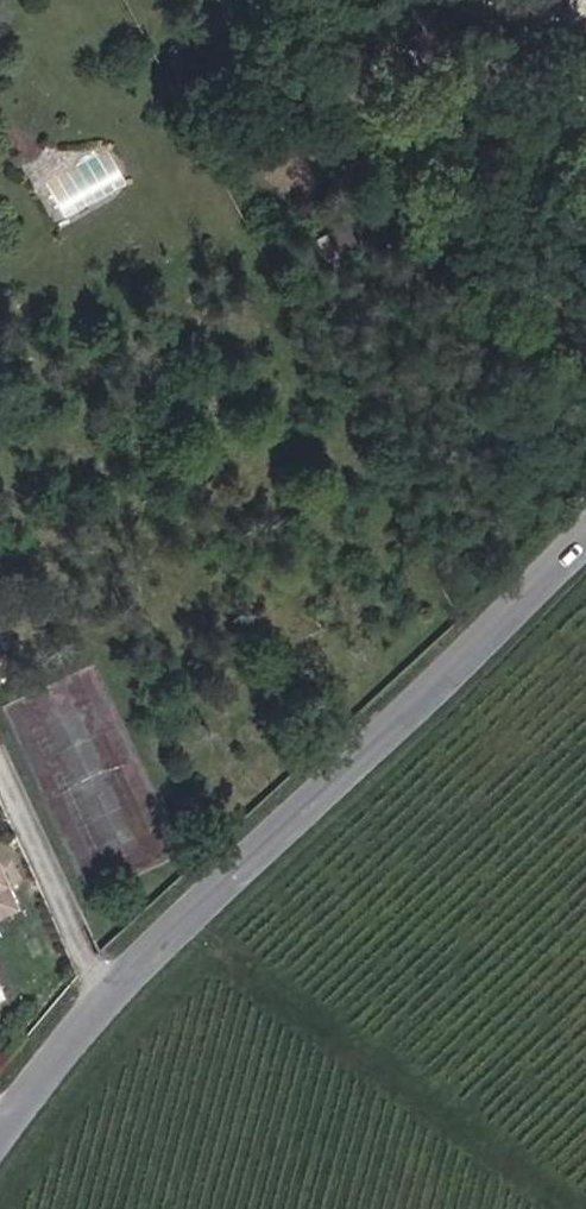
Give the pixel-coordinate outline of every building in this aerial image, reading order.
[(5,896),(0,898),(0,918),(12,912),(5,896)]
